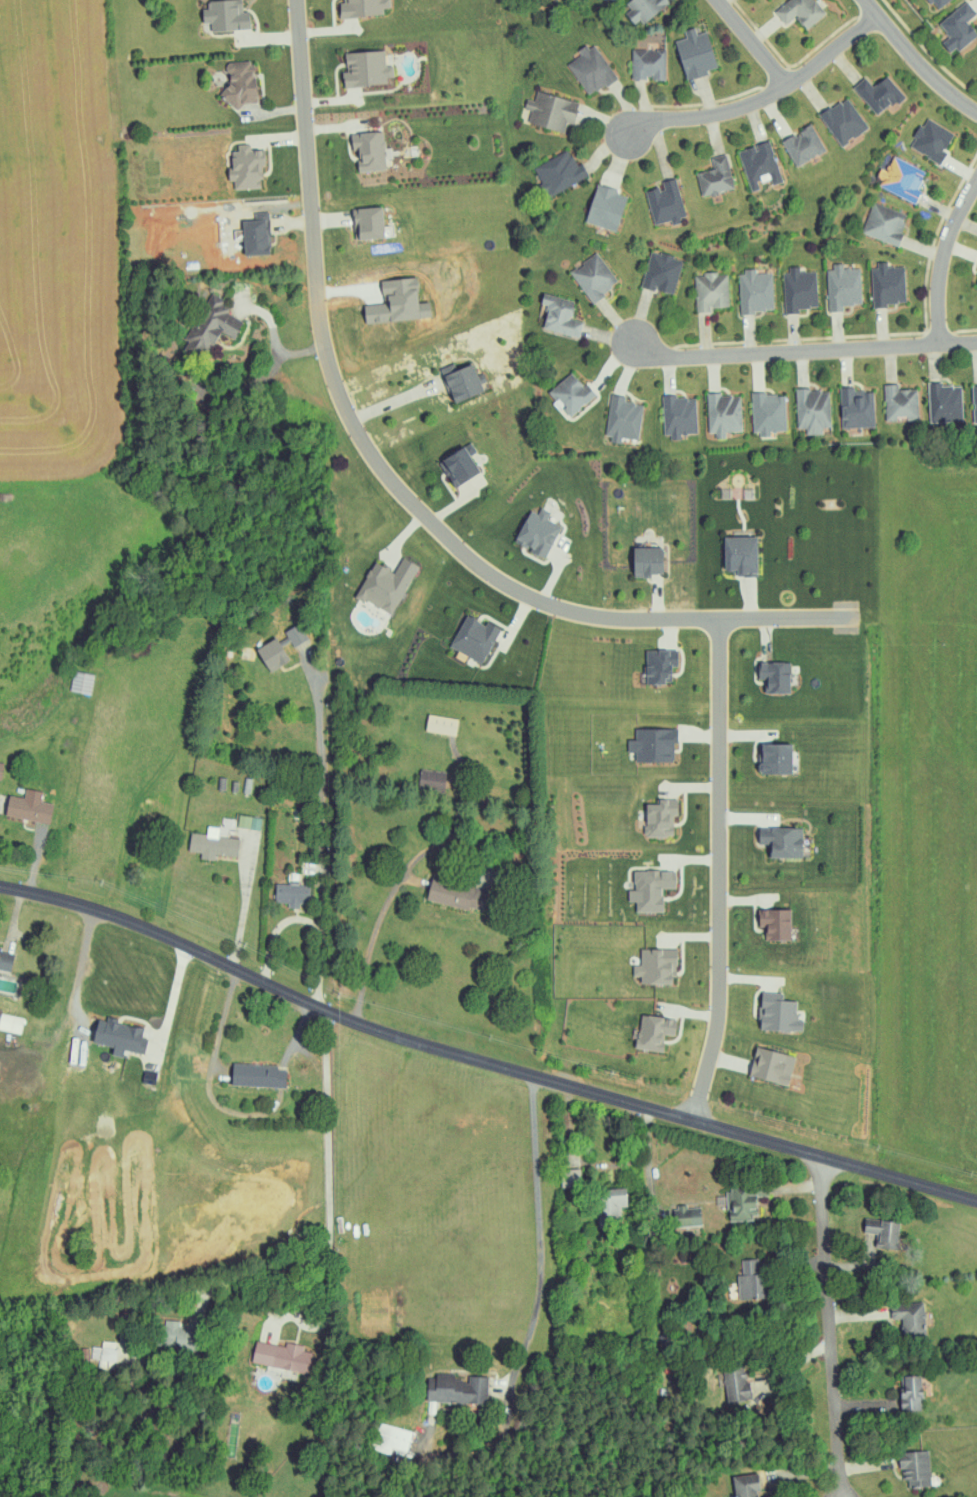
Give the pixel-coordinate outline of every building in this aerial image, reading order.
[(207,10),(202,10),(202,24),(210,23),(211,32),(249,31),(249,12),(242,12),(241,0),(238,0),(206,1),(207,10)] [(342,4),(338,4),(339,18),(383,17),(382,9),(389,8),(389,0),(341,0),(342,4)] [(668,6),(664,0),(627,0),(626,1),(640,24),(668,6)] [(813,0),(788,0),(774,12),(784,25),(795,17),(806,30),(825,15),(813,0)] [(938,11),(951,0),(928,0),(938,11)] [(967,22),(976,14),(967,1),(938,24),(948,37),(941,43),(948,52),(954,48),(958,52),(976,37),(976,35),(967,22)] [(707,31),(696,34),(694,28),(683,31),(685,39),(675,41),(685,81),(708,75),(707,70),(716,68),(707,31)] [(592,43),(578,52),(580,55),(566,65),(588,97),(616,78),(592,43)] [(666,50),(631,50),(631,80),(665,80),(666,50)] [(345,54),(345,73),(342,73),(343,88),(387,86),(386,78),(393,77),(393,66),(386,66),(385,51),(345,54)] [(255,104),(253,61),(223,63),(225,101),(232,101),(232,106),(255,104)] [(879,118),(904,96),(886,75),(873,87),(864,78),(852,88),(879,118)] [(564,133),(566,123),(575,125),(580,103),(536,93),(534,101),(526,100),(523,109),(531,111),(528,125),(564,133)] [(841,147),(868,127),(846,97),(819,116),(841,147)] [(956,136),(927,118),(909,146),(937,164),(956,136)] [(800,133),(782,140),(793,166),(824,153),(812,124),(798,130),(800,133)] [(386,171),(385,160),(391,160),(391,148),(384,148),(383,132),(350,134),(351,151),(357,151),(358,173),(386,171)] [(737,151),(749,186),(770,179),(772,186),(782,182),(769,141),(737,151)] [(233,190),(263,189),(261,150),(251,151),(250,144),(231,145),(233,181),(233,190)] [(547,196),(587,179),(581,164),(575,167),(568,151),(534,166),(547,196)] [(711,158),(714,169),(696,173),(701,197),(734,189),(726,154),(711,158)] [(927,173),(893,156),(885,171),(883,169),(875,185),(912,204),(927,173)] [(687,220),(675,178),(660,183),(661,187),(645,191),(654,226),(670,221),(671,224),(687,220)] [(585,223),(617,232),(626,197),(617,195),(618,191),(595,185),(585,223)] [(897,246),(908,215),(872,203),(862,234),(897,246)] [(268,256),(268,213),(254,214),(254,221),(242,221),(243,257),(268,256)] [(682,260),(650,251),(641,288),(673,296),(682,260)] [(618,284),(597,253),(570,272),(591,303),(618,284)] [(904,267),(887,268),(887,265),(871,266),(872,307),(906,305),(904,267)] [(828,312),(843,312),(843,306),(862,305),(860,268),(843,269),(843,266),(827,267),(828,312)] [(782,270),(784,315),(799,314),(799,309),(817,308),(816,271),(799,272),(799,269),(782,270)] [(772,273),(755,274),(755,271),(739,272),(740,313),(773,312),(772,273)] [(729,308),(727,274),(694,275),(696,313),(710,313),(710,309),(729,308)] [(381,281),(382,305),(364,306),(364,324),(430,321),(429,303),(417,304),(416,279),(381,281)] [(234,339),(242,322),(227,315),(233,304),(210,293),(184,344),(207,356),(219,331),(234,339)] [(541,330),(578,340),(583,322),(571,318),(575,302),(544,294),(541,304),(548,306),(541,330)] [(482,391),(473,362),(455,368),(453,363),(440,368),(451,401),(482,391)] [(548,391),(569,417),(596,394),(586,382),(583,385),(571,371),(548,391)] [(917,389),(898,389),(898,383),(884,384),(885,421),(897,420),(897,416),(907,415),(907,420),(918,419),(917,389)] [(928,384),(929,418),(962,418),(961,383),(928,384)] [(875,427),(874,391),(855,391),(855,386),(840,387),(841,428),(875,427)] [(829,388),(796,389),(797,428),(806,428),(807,434),(823,434),(822,427),(831,426),(829,388)] [(751,393),(752,434),(770,434),(770,431),(786,430),(785,392),(751,393)] [(742,431),(741,393),(707,394),(708,436),(725,435),(725,431),(742,431)] [(643,403),(625,401),(625,395),(611,394),(606,441),(621,442),(621,437),(639,439),(643,403)] [(662,396),(663,438),(680,437),(680,434),(697,433),(696,395),(662,396)] [(448,477),(453,486),(480,471),(471,455),(477,451),(470,441),(439,459),(449,476),(448,477)] [(544,558),(561,526),(547,518),(551,512),(540,506),(537,513),(530,509),(514,541),(530,549),(529,550),(544,558)] [(757,536),(724,535),(724,570),(737,570),(737,575),(757,575),(757,536)] [(633,577),(648,576),(648,573),(663,573),(662,546),(633,547),(633,577)] [(391,615),(418,565),(402,556),(394,571),(374,560),(355,595),(391,615)] [(500,628),(486,621),(484,624),(466,614),(449,646),(482,663),(500,628)] [(269,672),(289,659),(275,636),(255,649),(269,672)] [(678,650),(646,649),(645,683),(671,684),(672,667),(677,667),(678,650)] [(765,692),(790,693),(790,662),(759,661),(758,679),(765,679),(765,692)] [(457,717),(427,714),(425,732),(456,734),(457,717)] [(636,761),(674,761),(673,743),(677,743),(677,728),(635,729),(635,739),(628,739),(628,751),(636,751),(636,761)] [(792,743),(758,743),(759,773),(792,772),(792,743)] [(52,803),(41,801),(43,791),(25,788),(23,797),(8,795),(5,815),(49,823),(52,803)] [(677,799),(658,799),(658,803),(644,804),(646,837),(674,836),(673,815),(677,815),(677,799)] [(217,836),(218,827),(207,825),(206,834),(189,832),(188,851),(200,852),(199,858),(214,860),(214,854),(237,857),(239,838),(217,836)] [(803,828),(758,827),(758,843),(769,844),(769,857),(802,858),(803,828)] [(663,912),(662,889),(675,888),(675,870),(633,871),(634,889),(628,890),(628,902),(635,902),(636,913),(663,912)] [(426,900),(468,910),(469,907),(485,911),(490,891),(431,877),(426,900)] [(310,883),(275,883),(275,903),(288,903),(288,907),(300,907),(300,904),(309,904),(310,883)] [(790,908),(759,909),(759,927),(765,926),(766,940),(791,940),(790,908)] [(671,983),(671,966),(677,966),(676,948),(640,949),(641,964),(632,965),(633,976),(640,975),(640,984),(671,983)] [(0,951),(0,970),(10,972),(14,954),(0,951)] [(797,1000),(760,1000),(760,1030),(803,1030),(803,1019),(797,1019),(797,1000)] [(1,1014),(2,1009),(0,1009),(0,1030),(20,1034),(23,1018),(1,1014)] [(676,1019),(640,1014),(636,1048),(663,1051),(665,1034),(674,1036),(676,1019)] [(113,1047),(111,1055),(122,1057),(123,1050),(144,1054),(147,1037),(142,1036),(144,1027),(97,1018),(92,1042),(113,1047)] [(795,1057),(756,1046),(748,1076),(788,1086),(795,1057)] [(278,1065),(232,1063),(231,1085),(285,1087),(286,1070),(278,1069),(278,1065)] [(580,1168),(560,1169),(561,1187),(581,1187),(580,1168)] [(729,1221),(757,1219),(756,1197),(768,1197),(768,1187),(726,1189),(727,1210),(729,1210),(729,1221)] [(619,1227),(618,1207),(626,1207),(626,1188),(597,1189),(599,1227),(619,1227)] [(674,1227),(702,1226),(701,1206),(673,1207),(674,1227)] [(864,1233),(879,1234),(878,1246),(897,1246),(898,1222),(880,1221),(880,1227),(864,1226),(864,1233)] [(742,1275),(738,1275),(739,1300),(763,1299),(762,1259),(741,1259),(742,1275)] [(903,1337),(926,1336),(924,1303),(890,1305),(891,1324),(902,1323),(903,1337)] [(180,1321),(164,1320),(164,1325),(155,1325),(154,1348),(193,1349),(194,1327),(180,1326),(180,1321)] [(98,1359),(98,1365),(115,1366),(116,1342),(102,1341),(101,1347),(92,1346),(91,1359),(98,1359)] [(251,1363),(308,1374),(312,1353),(303,1351),(304,1346),(285,1342),(284,1347),(255,1341),(251,1363)] [(757,1400),(756,1382),(745,1383),(744,1367),(728,1368),(730,1402),(757,1400)] [(426,1401),(454,1402),(454,1403),(487,1404),(488,1377),(468,1376),(468,1381),(454,1381),(454,1374),(435,1373),(435,1378),(426,1378),(426,1401)] [(900,1405),(908,1405),(908,1411),(922,1411),(921,1375),(902,1376),(903,1394),(900,1394),(900,1405)] [(410,1429),(380,1426),(377,1448),(408,1452),(410,1429)] [(908,1488),(931,1487),(929,1451),(900,1453),(901,1480),(908,1480),(908,1488)] [(757,1475),(733,1477),(735,1496),(759,1496),(757,1475)]
